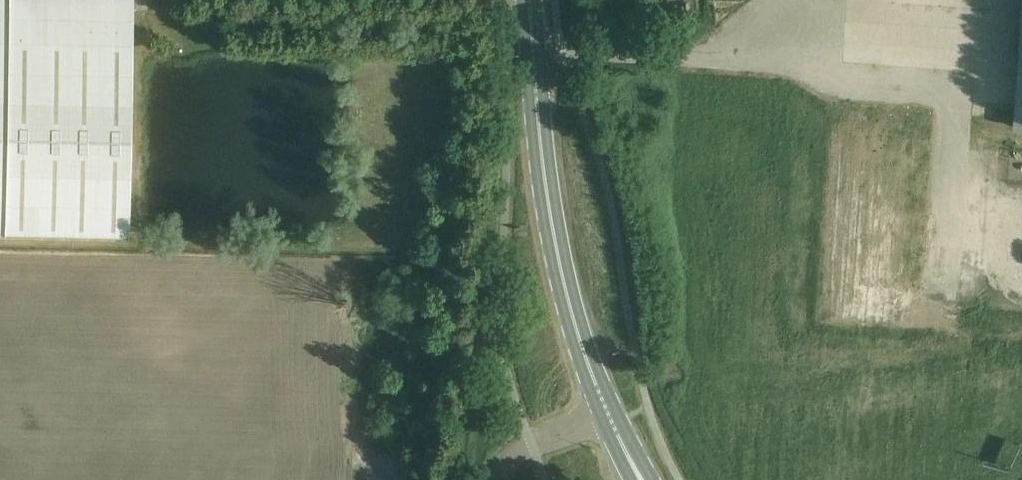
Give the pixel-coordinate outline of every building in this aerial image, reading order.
[(107,234),(127,234),(132,0),(0,0),(0,232),(107,234)]
